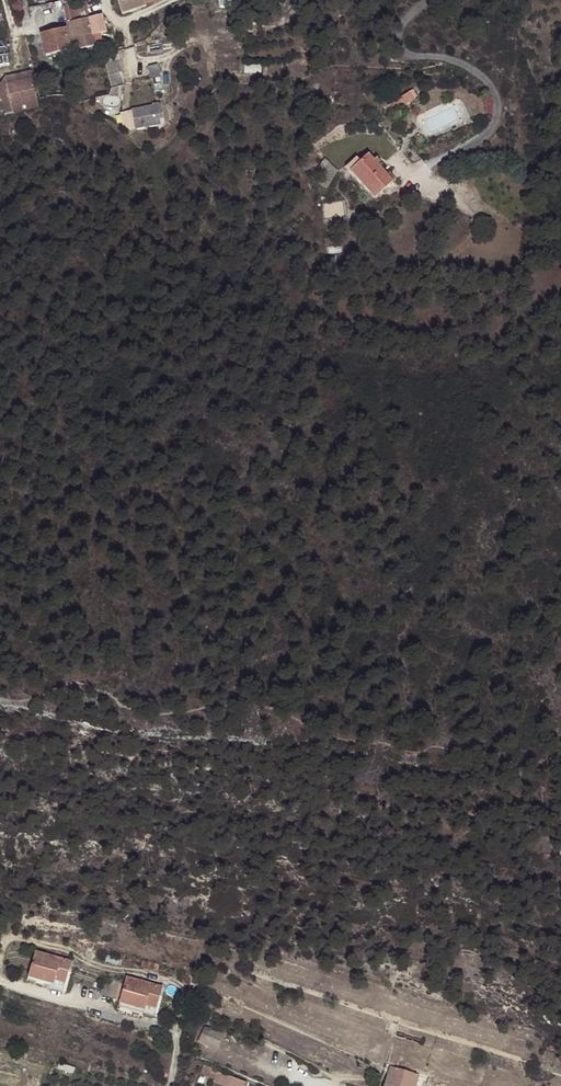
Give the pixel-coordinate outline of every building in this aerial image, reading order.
[(123,14),(147,6),(146,4),(145,0),(118,0),(123,14)] [(60,8),(64,24),(66,24),(89,19),(85,2),(70,5),(60,8)] [(26,11),(33,39),(41,37),(46,59),(70,53),(68,42),(64,24),(60,8),(59,4),(26,11)] [(92,37),(94,37),(106,34),(102,16),(89,19),(66,24),(70,41),(78,39),(92,36),(92,37)] [(95,41),(94,37),(92,37),(92,36),(78,39),(80,45),(90,42),(95,41)] [(73,52),(81,50),(80,45),(78,39),(70,41),(73,52)] [(91,48),(90,42),(80,45),(81,50),(91,48)] [(112,84),(127,82),(123,59),(108,62),(112,84)] [(150,69),(153,81),(161,79),(159,67),(150,69)] [(32,79),(30,72),(5,78),(0,84),(0,96),(4,114),(38,106),(37,100),(11,107),(6,85),(32,79)] [(6,85),(11,107),(37,100),(32,79),(6,85)] [(161,105),(130,112),(134,130),(165,124),(161,105)] [(420,117),(415,110),(401,118),(406,125),(420,117)] [(401,118),(392,124),(395,127),(398,125),(400,129),(406,125),(401,118)] [(365,181),(355,190),(379,217),(397,201),(373,174),(365,181)] [(351,185),(355,190),(365,181),(361,176),(351,185)] [(36,954),(32,968),(68,979),(73,965),(36,954)] [(143,960),(142,965),(158,970),(160,964),(143,960)] [(68,979),(32,968),(29,978),(53,986),(51,990),(63,994),(68,979)] [(53,986),(29,978),(27,983),(51,990),(53,986)] [(126,982),(122,996),(158,1007),(162,993),(126,982)] [(158,1007),(122,996),(119,1006),(143,1013),(142,1018),(153,1022),(158,1007)] [(143,1013),(119,1006),(117,1011),(142,1018),(143,1013)] [(222,1034),(205,1027),(199,1041),(216,1048),(222,1034)] [(248,1079),(205,1066),(201,1076),(234,1085),(246,1085),(248,1079)] [(392,1068),(386,1085),(423,1085),(424,1081),(417,1079),(418,1075),(392,1068)]
